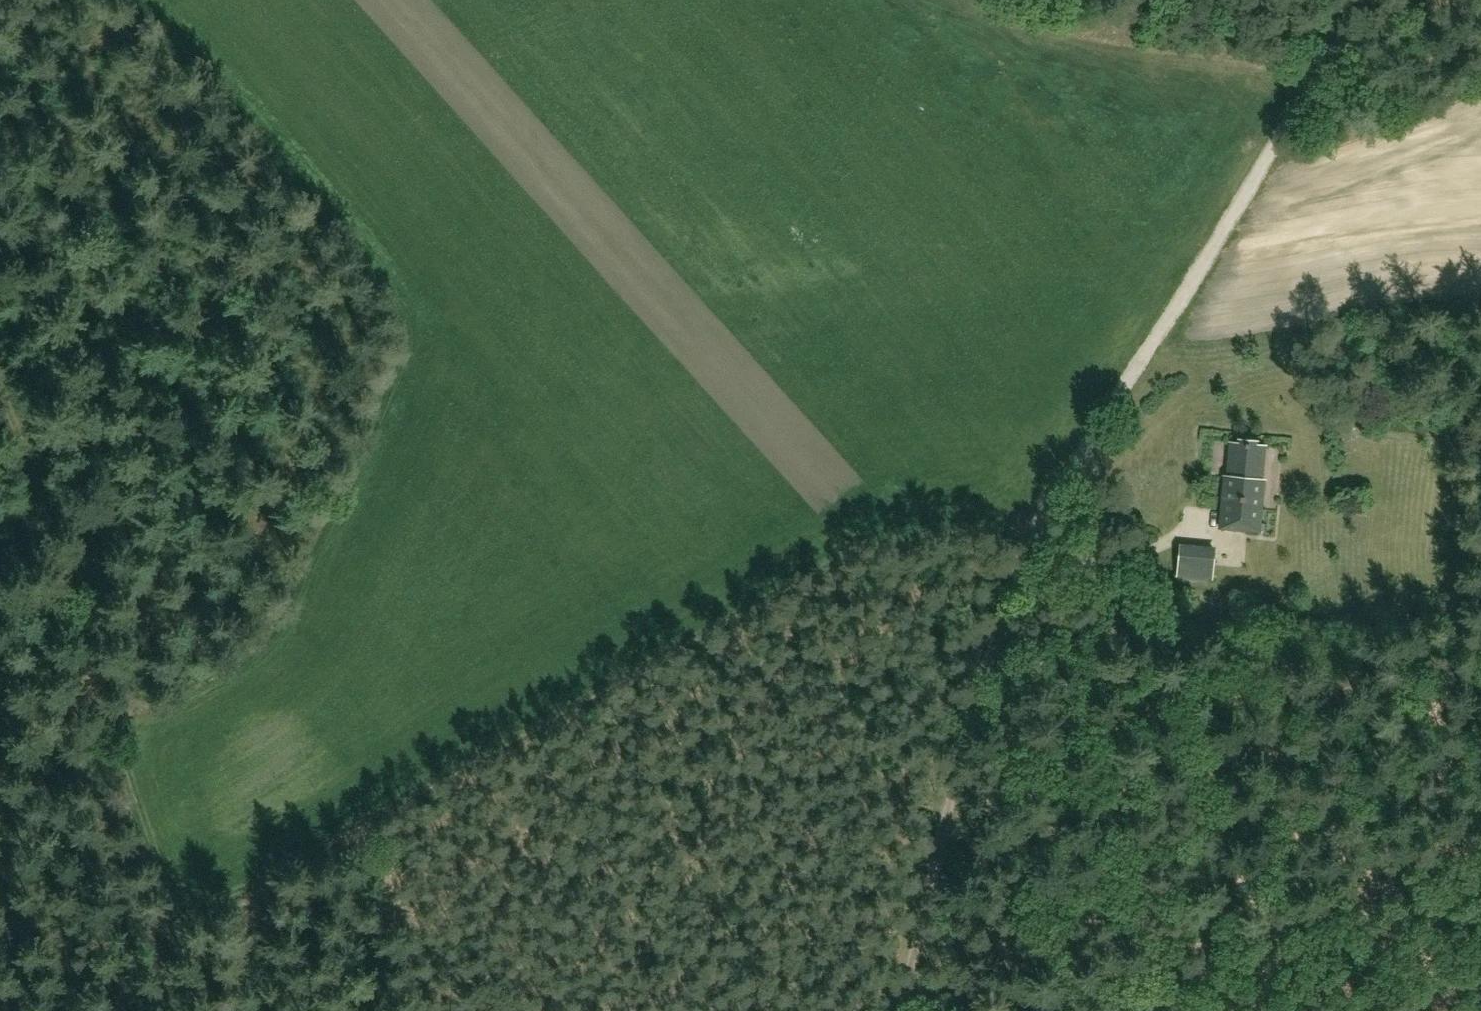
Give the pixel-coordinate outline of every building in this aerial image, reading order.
[(1265,532),(1268,510),(1261,510),(1264,481),(1261,481),(1265,447),(1258,447),(1259,441),(1236,438),(1236,444),(1230,444),(1225,493),(1222,493),(1219,528),(1258,532),(1259,531),(1265,532)] [(1176,579),(1188,580),(1212,582),(1215,547),(1179,545),(1176,579)]
